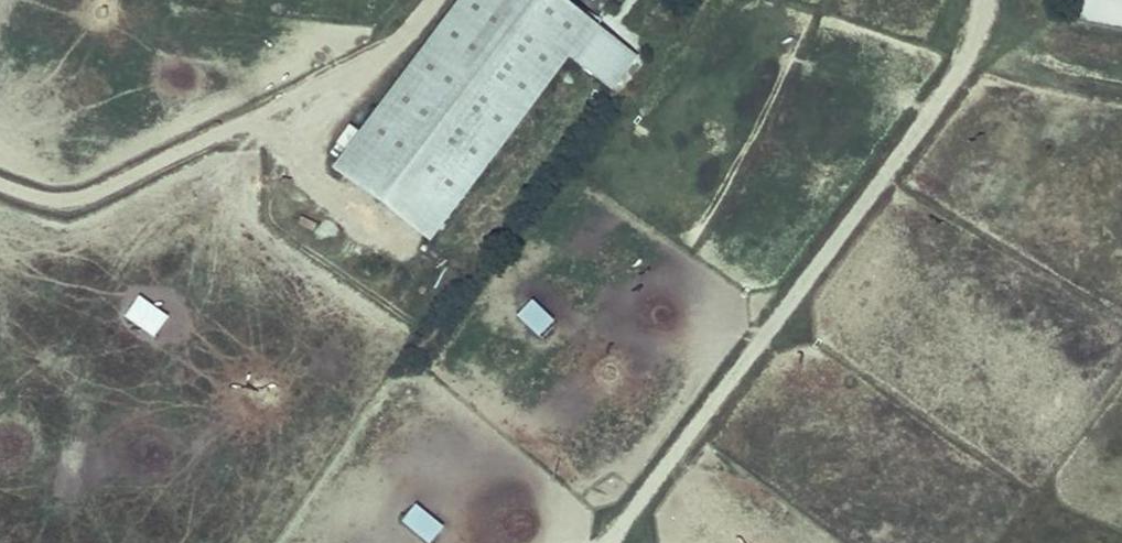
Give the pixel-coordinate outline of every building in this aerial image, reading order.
[(429,242),(568,57),(612,90),(638,55),(565,0),(459,0),(331,169),(429,242)] [(126,316),(156,339),(170,320),(140,298),(126,316)] [(518,315),(542,339),(557,324),(534,300),(518,315)] [(403,520),(430,542),(443,528),(416,504),(403,520)]
